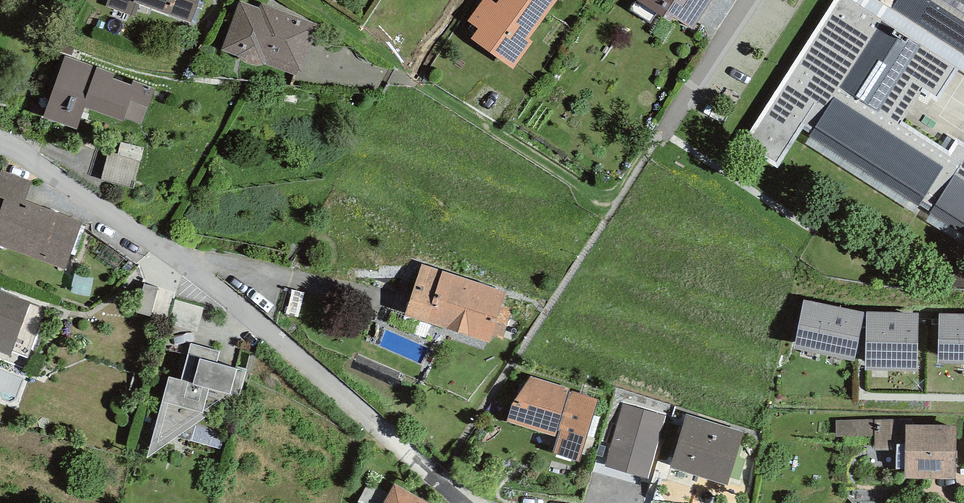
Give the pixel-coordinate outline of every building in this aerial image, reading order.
[(200,0),(108,0),(106,6),(135,17),(140,4),(191,23),(200,0)] [(557,0),(499,0),(497,3),(493,0),(483,0),(468,21),(479,29),(471,39),(513,69),(533,42),(529,38),(557,0)] [(712,0),(637,0),(670,21),(673,17),(693,30),(712,0)] [(739,145),(776,168),(795,137),(963,244),(963,145),(953,138),(946,149),(899,118),(918,89),(932,97),(954,63),(963,70),(963,0),(831,0),(739,145)] [(260,8),(240,1),(221,50),(239,57),(241,59),(243,62),(249,65),(254,66),(258,66),(261,65),(264,64),(296,76),(314,23),(261,3),(260,8)] [(141,124),(154,89),(65,56),(42,117),(76,129),(84,108),(124,121),(125,119),(141,124)] [(117,155),(108,153),(101,180),(134,188),(144,149),(120,143),(117,155)] [(25,201),(32,181),(0,170),(0,198),(5,200),(6,195),(25,201)] [(83,223),(25,201),(6,195),(5,200),(0,212),(0,245),(65,269),(83,223)] [(421,264),(405,316),(490,343),(492,336),(502,339),(512,310),(501,306),(506,291),(421,264)] [(157,288),(143,284),(135,313),(149,317),(157,288)] [(0,290),(0,352),(10,356),(31,302),(0,290)] [(203,308),(175,300),(169,324),(197,331),(203,308)] [(854,362),(864,312),(804,300),(793,349),(854,362)] [(919,313),(866,312),(865,368),(917,370),(919,313)] [(939,313),(938,364),(963,364),(963,314),(939,313)] [(220,352),(191,343),(181,380),(169,377),(147,458),(205,419),(201,415),(202,412),(227,394),(230,395),(231,392),(240,395),(247,370),(237,367),(237,369),(216,363),(220,352)] [(557,437),(553,454),(580,462),(598,399),(569,391),(570,388),(530,377),(512,403),(506,423),(557,437)] [(665,416),(623,404),(605,467),(647,479),(665,416)] [(745,433),(687,414),(670,469),(727,487),(745,433)] [(905,424),(911,424),(911,418),(835,420),(835,437),(875,436),(876,451),(897,451),(896,444),(906,444),(905,424)] [(911,424),(905,424),(906,444),(896,444),(897,451),(897,468),(905,469),(905,479),(956,479),(957,425),(911,424)] [(394,485),(384,502),(427,502),(394,485)]
